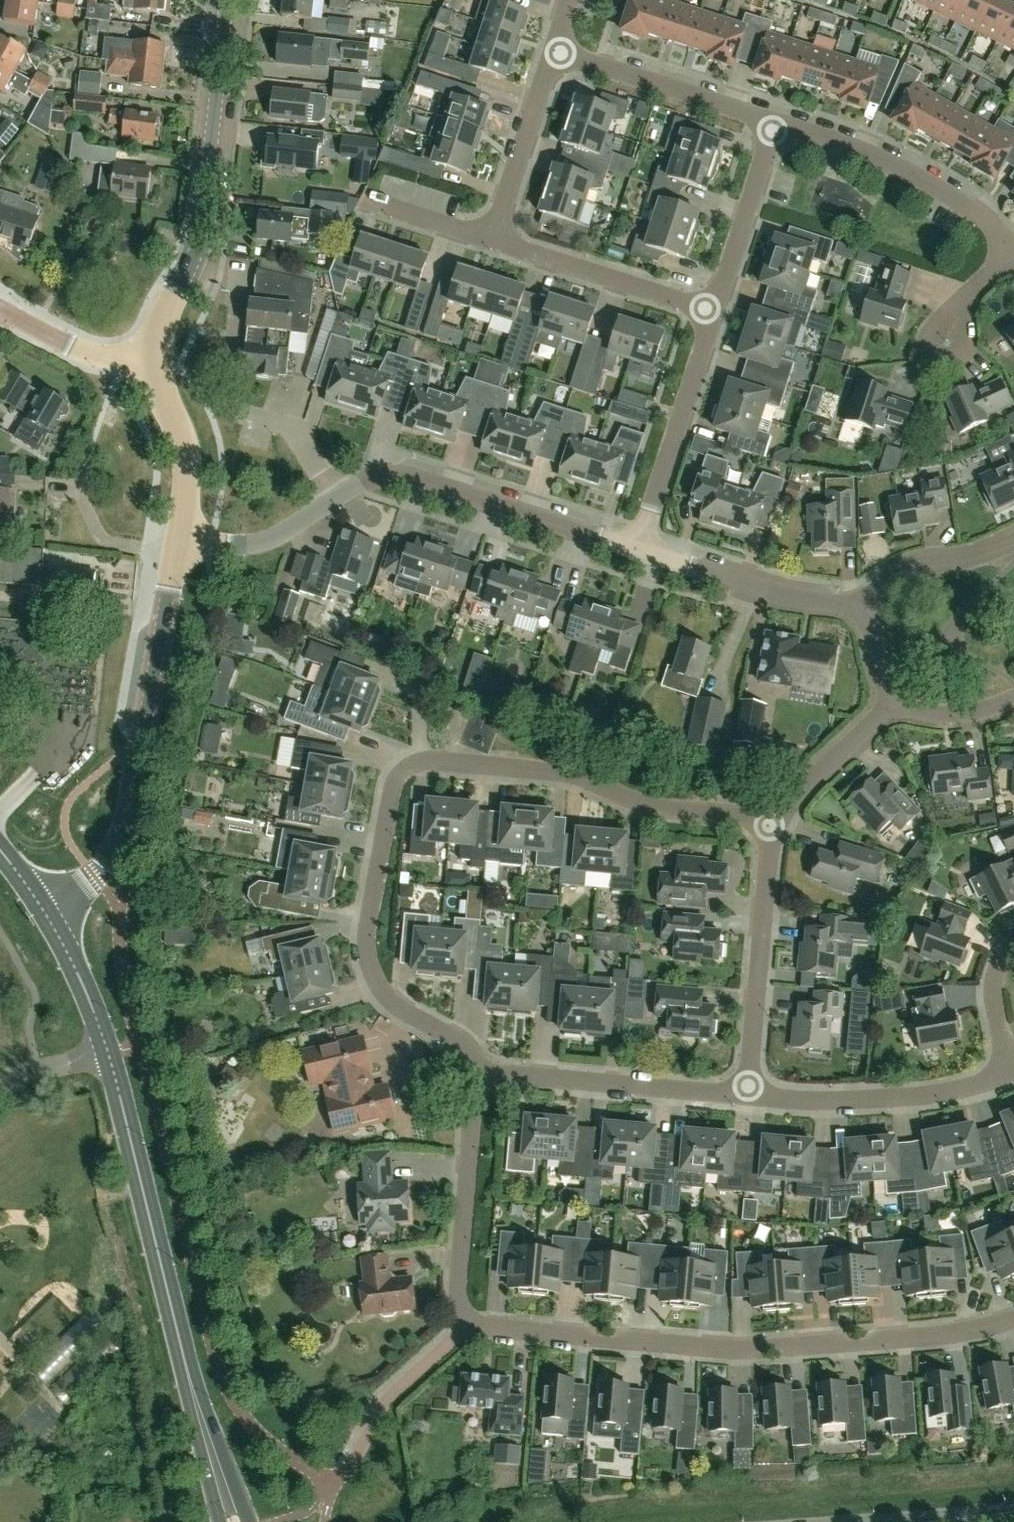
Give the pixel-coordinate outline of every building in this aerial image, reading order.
[(39,2),(27,0),(8,0),(5,22),(35,27),(39,2)] [(110,21),(111,6),(97,4),(97,0),(88,0),(86,18),(110,21)] [(173,0),(125,0),(124,9),(171,14),(173,0)] [(314,0),(284,0),(283,16),(312,19),(314,0)] [(330,8),(346,10),(348,0),(331,0),(330,8)] [(519,34),(521,30),(524,31),(529,17),(525,16),(527,12),(491,0),(482,0),(476,20),(486,23),(519,34)] [(658,0),(633,0),(623,31),(645,38),(658,0)] [(680,5),(666,0),(658,0),(645,38),(646,38),(648,34),(668,41),(680,5)] [(940,0),(914,0),(935,11),(940,0)] [(966,0),(940,0),(935,11),(956,21),(966,0)] [(991,0),(966,0),(956,21),(976,30),(991,0)] [(1013,6),(1000,0),(991,0),(976,30),(997,40),(1013,6)] [(857,16),(859,7),(846,3),(843,12),(857,16)] [(76,8),(58,5),(57,16),(74,19),(76,8)] [(690,47),(702,12),(680,5),(668,41),(690,47)] [(997,40),(1013,49),(1013,7),(1013,6),(997,40)] [(821,22),(824,13),(810,8),(807,17),(821,22)] [(448,26),(453,12),(442,9),(436,22),(448,26)] [(710,59),(723,19),(702,12),(690,47),(711,54),(710,59)] [(886,26),(889,17),(875,12),(872,21),(886,26)] [(747,62),(761,18),(746,13),(742,25),(723,19),(710,59),(733,66),(735,59),(747,62)] [(824,13),(821,22),(835,26),(838,17),(824,13)] [(350,20),(348,19),(348,18),(330,16),(328,33),(349,36),(349,35),(356,36),(357,34),(357,28),(358,20),(350,18),(350,20)] [(778,81),(791,40),(769,33),(773,22),(761,18),(747,62),(758,66),(756,74),(778,81)] [(906,34),(909,25),(895,20),(892,29),(906,34)] [(865,36),(868,27),(854,22),(851,31),(865,36)] [(517,41),(519,34),(486,23),(479,45),(512,56),(513,54),(516,55),(520,42),(517,41)] [(369,61),(371,44),(281,34),(278,63),(328,68),(329,59),(341,61),(342,58),(369,61)] [(942,50),(946,41),(933,35),(928,43),(942,50)] [(26,51),(0,36),(0,37),(0,63),(15,71),(26,51)] [(108,61),(163,66),(165,44),(105,38),(103,59),(108,60),(108,61)] [(801,84),(813,47),(791,40),(778,81),(779,81),(780,77),(801,84)] [(946,41),(942,50),(955,56),(959,48),(946,41)] [(511,60),(512,56),(479,45),(472,67),(505,78),(506,74),(510,75),(514,61),(511,60)] [(924,59),(927,51),(914,45),(910,54),(924,59)] [(823,91),(835,54),(813,47),(801,84),(823,91)] [(453,75),(457,63),(430,54),(425,66),(453,75)] [(843,102),(856,61),(835,54),(823,91),(844,97),(842,101),(843,102)] [(1011,55),(1006,63),(1013,68),(1013,57),(1011,55)] [(856,61),(843,102),(866,109),(874,83),(888,87),(899,62),(882,56),(878,68),(856,61)] [(982,71),(987,62),(974,56),(969,64),(982,71)] [(160,88),(163,66),(108,61),(107,75),(131,77),(130,85),(160,88)] [(15,71),(0,63),(0,93),(2,94),(7,85),(25,95),(27,92),(33,82),(15,71)] [(961,78),(966,70),(953,63),(949,71),(961,78)] [(914,133),(935,96),(915,85),(922,73),(906,64),(894,90),(907,97),(893,121),(914,133)] [(100,97),(103,73),(81,71),(78,94),(100,97)] [(55,94),(55,92),(66,93),(67,81),(54,79),(53,80),(38,72),(33,82),(55,94)] [(447,94),(451,81),(422,72),(417,85),(447,94)] [(988,94),(993,85),(980,78),(976,87),(988,94)] [(27,123),(50,137),(55,94),(33,82),(27,92),(41,100),(33,113),(27,123)] [(361,102),(363,87),(334,84),(333,99),(361,102)] [(993,85),(988,94),(1001,101),(1006,92),(993,85)] [(320,123),(325,120),(327,96),(274,90),(271,118),(320,123)] [(565,119),(608,133),(612,121),(625,120),(630,102),(604,93),(601,104),(577,97),(574,106),(572,106),(569,111),(566,117),(565,119)] [(108,99),(76,95),(74,110),(106,114),(108,99)] [(447,119),(480,130),(481,126),(485,127),(490,112),(486,111),(487,107),(454,96),(447,119)] [(936,140),(955,107),(935,96),(914,133),(915,133),(917,130),(936,140)] [(956,152),(975,118),(955,107),(936,140),(956,152)] [(126,112),(111,110),(110,123),(124,125),(123,137),(155,142),(158,116),(126,111),(126,112)] [(401,113),(396,127),(406,130),(410,116),(401,113)] [(665,151),(676,154),(718,168),(719,167),(720,163),(720,160),(721,156),(721,154),(719,153),(722,143),(698,136),(702,125),(676,117),(665,151)] [(973,166),(974,166),(994,129),(975,118),(956,152),(963,156),(961,159),(973,166)] [(478,137),(480,130),(447,119),(440,141),(473,151),(474,150),(477,151),(481,138),(478,137)] [(604,144),(608,133),(565,119),(564,124),(564,127),(563,133),(565,134),(562,143),(586,151),(582,162),(608,170),(614,152),(604,144)] [(1000,120),(994,129),(1013,140),(1013,128),(1000,120)] [(276,165),(316,169),(318,152),(321,152),(324,131),(301,129),(300,140),(270,137),(268,149),(264,149),(262,167),(275,168),(276,165)] [(974,166),(994,178),(1013,143),(1013,140),(994,129),(974,166)] [(88,146),(89,136),(74,134),(70,160),(101,164),(97,191),(111,192),(111,193),(147,198),(151,169),(116,164),(118,150),(105,148),(88,146)] [(343,136),(340,156),(376,161),(378,140),(343,136)] [(142,161),(147,143),(136,139),(134,145),(126,143),(122,155),(142,161)] [(472,155),(473,151),(440,141),(436,154),(425,150),(421,159),(466,174),(467,170),(471,171),(475,156),(472,155)] [(407,169),(412,156),(385,148),(379,160),(407,169)] [(718,170),(718,168),(676,154),(672,166),(659,167),(653,185),(679,193),(683,182),(707,190),(710,180),(712,181),(713,179),(715,176),(716,173),(718,170)] [(582,162),(579,173),(555,165),(552,175),(550,174),(547,179),(546,181),(543,187),(551,190),(586,201),(590,189),(603,188),(608,170),(582,162)] [(676,204),(679,193),(653,185),(647,203),(657,211),(654,223),(696,237),(697,233),(698,229),(698,226),(699,222),(696,221),(700,212),(676,204)] [(551,190),(543,187),(542,194),(541,199),(541,202),(543,202),(540,212),(563,219),(560,230),(586,239),(597,205),(586,201),(551,190)] [(346,214),(348,194),(325,192),(322,211),(346,214)] [(0,206),(0,242),(9,245),(7,252),(20,261),(28,251),(41,207),(24,202),(20,213),(0,206)] [(346,214),(313,211),(282,207),(281,214),(261,212),(259,238),(309,243),(310,235),(331,237),(332,230),(344,232),(346,214)] [(695,240),(696,237),(654,223),(650,235),(637,235),(631,254),(657,262),(661,251),(685,258),(688,249),(690,250),(691,248),(693,244),(695,240)] [(808,273),(812,259),(827,264),(834,241),(810,233),(806,246),(777,237),(775,245),(771,244),(766,259),(808,273)] [(330,273),(333,287),(335,293),(343,296),(348,281),(357,284),(361,272),(374,276),(384,243),(380,242),(381,239),(367,234),(366,237),(362,236),(354,260),(338,254),(330,273)] [(395,283),(406,250),(404,250),(405,246),(392,242),(391,246),(384,243),(374,276),(395,283)] [(406,250),(395,283),(418,291),(428,258),(424,256),(425,253),(411,248),(410,252),(406,250)] [(812,274),(808,273),(766,259),(761,275),(765,276),(762,284),(791,293),(786,306),(811,314),(818,291),(807,287),(812,274)] [(860,277),(873,281),(878,266),(865,262),(860,277)] [(471,308),(482,275),(478,274),(479,270),(464,265),(463,269),(459,268),(451,292),(439,288),(424,334),(452,343),(456,332),(441,327),(449,301),(471,308)] [(901,301),(910,274),(884,266),(876,293),(871,291),(861,321),(877,327),(878,324),(897,330),(899,326),(902,327),(906,315),(903,314),(906,303),(901,301)] [(247,328),(249,329),(291,333),(291,332),(308,334),(314,283),(256,270),(253,301),(250,301),(247,328)] [(493,315),(503,282),(501,281),(503,278),(490,274),(489,277),(482,275),(471,308),(493,315)] [(522,342),(530,317),(518,313),(526,289),(522,288),(523,284),(508,280),(507,283),(503,282),(493,315),(515,322),(510,339),(522,342)] [(558,350),(562,337),(567,323),(573,304),(569,303),(570,299),(556,295),(554,298),(550,297),(542,321),(530,317),(522,342),(534,346),(535,343),(558,350)] [(418,332),(427,306),(414,302),(405,328),(418,332)] [(567,323),(562,337),(585,344),(595,311),(591,310),(592,307),(578,302),(577,305),(573,304),(567,323)] [(804,336),(811,314),(786,306),(782,318),(754,309),(751,317),(748,316),(743,331),(785,345),(789,346),(793,333),(804,336)] [(373,324),(377,313),(363,309),(360,319),(373,324)] [(631,360),(642,327),(638,326),(639,322),(625,317),(624,321),(620,319),(609,352),(608,352),(604,369),(603,370),(612,373),(618,355),(631,360)] [(642,327),(631,360),(644,364),(641,375),(650,378),(660,349),(663,350),(667,338),(664,336),(665,334),(661,332),(662,329),(647,324),(646,328),(642,327)] [(1005,332),(1013,346),(1013,325),(1005,332)] [(286,376),(291,333),(249,329),(247,345),(245,345),(242,372),(256,373),(256,377),(276,379),(276,375),(286,376)] [(781,358),(785,345),(743,331),(738,347),(741,348),(739,356),(767,365),(763,378),(788,386),(795,363),(781,358)] [(369,357),(353,351),(355,342),(332,335),(322,365),(336,370),(326,401),(344,407),(344,404),(352,406),(351,407),(352,408),(365,368),(369,357)] [(513,369),(522,342),(510,339),(501,365),(513,369)] [(534,346),(522,342),(513,369),(525,373),(534,346)] [(479,358),(482,347),(469,343),(465,353),(479,358)] [(401,391),(411,360),(389,353),(379,373),(365,368),(352,408),(354,408),(354,407),(361,409),(360,412),(377,418),(388,386),(401,391)] [(430,433),(443,393),(429,389),(432,367),(411,360),(401,391),(414,395),(404,426),(421,432),(422,429),(429,431),(429,432),(430,433)] [(583,391),(592,365),(579,361),(571,387),(583,391)] [(592,365),(583,391),(595,395),(603,370),(604,369),(592,365)] [(28,390),(32,383),(13,371),(0,393),(0,398),(12,405),(9,410),(15,413),(17,408),(28,415),(26,419),(36,424),(25,443),(38,450),(48,432),(50,433),(60,417),(66,415),(69,410),(66,397),(61,394),(55,396),(43,389),(39,396),(28,390)] [(479,416),(488,385),(467,378),(457,398),(443,393),(430,433),(431,433),(432,432),(439,434),(438,437),(455,443),(465,411),(479,416)] [(781,409),(788,386),(763,378),(759,391),(731,382),(728,390),(724,388),(719,404),(761,417),(766,404),(781,409)] [(876,384),(864,380),(863,383),(859,382),(853,401),(850,401),(844,420),(874,430),(875,427),(884,430),(885,425),(903,431),(912,405),(884,396),(886,391),(875,387),(876,384)] [(1011,405),(1000,380),(982,389),(982,391),(975,394),(972,387),(961,392),(960,389),(948,394),(950,397),(946,399),(954,418),(952,419),(958,434),(987,421),(985,416),(1011,405)] [(508,458),(521,418),(507,414),(510,392),(488,385),(479,416),(492,420),(482,451),(499,457),(500,454),(507,456),(507,457),(508,458)] [(565,402),(569,390),(554,386),(550,398),(565,402)] [(815,388),(809,402),(822,406),(827,392),(815,388)] [(644,411),(648,398),(627,391),(621,389),(617,402),(644,411)] [(612,402),(608,414),(643,425),(646,413),(612,402)] [(556,441),(566,410),(544,403),(535,423),(521,418),(508,458),(509,458),(510,457),(517,459),(516,462),(533,468),(543,436),(556,441)] [(761,417),(719,404),(714,419),(718,420),(716,428),(744,438),(740,450),(764,458),(772,435),(768,434),(772,421),(761,418),(761,417)] [(586,483),(599,443),(584,439),(588,417),(566,410),(556,441),(570,445),(560,476),(577,482),(578,479),(585,481),(585,482),(586,483)] [(599,443),(586,483),(587,483),(587,482),(595,484),(594,487),(611,493),(621,461),(635,466),(645,435),(622,428),(612,448),(599,443)] [(938,459),(953,458),(952,443),(936,444),(938,459)] [(879,473),(899,470),(904,451),(887,446),(879,473)] [(1006,451),(1012,464),(998,470),(996,466),(979,474),(986,490),(982,492),(988,504),(991,502),(994,507),(1011,499),(1009,496),(1013,494),(1013,448),(1006,451)] [(727,527),(739,489),(726,484),(729,463),(707,456),(697,486),(695,486),(692,498),(695,499),(693,504),(705,507),(701,522),(718,527),(719,524),(727,527)] [(10,474),(11,457),(0,457),(0,474),(10,474)] [(739,489),(727,527),(735,530),(734,533),(752,538),(762,507),(775,511),(785,481),(763,474),(753,493),(739,489)] [(949,506),(944,479),(921,483),(924,497),(908,499),(908,495),(889,499),(890,504),(886,505),(889,518),(893,517),(896,534),(914,531),(913,527),(938,522),(936,508),(949,506)] [(9,533),(10,505),(14,505),(15,491),(0,490),(0,533),(9,533)] [(854,492),(825,492),(826,506),(809,506),(809,521),(813,521),(813,550),(815,550),(815,554),(829,554),(829,550),(841,549),(841,533),(854,533),(854,492)] [(875,521),(874,517),(872,504),(860,506),(865,535),(884,532),(882,520),(875,521)] [(366,586),(373,561),(368,560),(373,541),(343,532),(332,564),(323,562),(324,560),(310,555),(309,558),(297,554),(291,577),(300,580),(299,581),(302,581),(303,582),(300,592),(326,600),(333,576),(366,586)] [(420,595),(436,545),(419,539),(417,546),(395,539),(387,564),(401,569),(399,575),(414,580),(411,591),(420,595)] [(436,545),(420,595),(430,598),(433,586),(448,591),(450,585),(464,589),(473,564),(451,557),(453,550),(436,545)] [(53,588),(54,599),(93,602),(96,572),(56,569),(56,573),(41,571),(43,552),(0,548),(0,583),(53,588)] [(505,622),(521,572),(504,566),(502,573),(480,566),(472,592),(486,596),(484,603),(499,607),(496,618),(505,622)] [(521,572),(505,622),(504,625),(513,628),(518,613),(533,618),(535,612),(553,618),(561,592),(536,584),(538,578),(521,572)] [(290,625),(300,594),(286,590),(276,620),(290,625)] [(583,672),(604,607),(586,601),(584,608),(563,601),(555,627),(569,631),(567,637),(579,641),(569,672),(582,676),(583,672)] [(604,607),(583,672),(594,676),(603,649),(614,653),(610,666),(626,671),(640,626),(619,619),(621,613),(604,607)] [(756,683),(792,689),(793,685),(802,686),(801,689),(829,694),(837,648),(810,643),(809,649),(799,647),(801,637),(765,631),(756,683)] [(393,642),(383,638),(380,651),(390,654),(393,642)] [(697,697),(698,698),(703,681),(700,680),(710,648),(684,640),(676,668),(668,666),(661,687),(697,698),(697,697)] [(319,673),(314,686),(332,693),(332,692),(374,708),(380,691),(378,686),(380,681),(337,665),(342,653),(312,642),(305,659),(322,665),(319,673)] [(332,722),(360,732),(362,727),(367,725),(374,708),(332,692),(332,693),(314,686),(306,708),(292,703),(285,719),(327,735),(332,722)] [(698,698),(697,697),(697,698),(686,744),(718,751),(728,704),(698,698)] [(737,741),(757,744),(763,708),(743,705),(737,741)] [(202,753),(218,755),(223,727),(208,724),(202,753)] [(307,784),(351,792),(354,775),(351,770),(352,765),(322,759),(325,745),(296,740),(291,768),(310,771),(307,784)] [(948,761),(948,757),(929,759),(932,776),(928,777),(929,790),(933,790),(934,795),(953,792),(952,788),(968,786),(969,800),(992,797),(989,769),(976,771),(974,757),(948,761)] [(707,782),(710,770),(701,768),(698,780),(707,782)] [(883,793),(871,780),(862,788),(860,785),(850,794),(853,797),(851,799),(870,820),(867,823),(878,834),(892,820),(901,830),(920,812),(893,783),(883,793)] [(214,781),(213,797),(224,797),(225,782),(214,781)] [(347,810),(351,792),(307,784),(304,800),(289,797),(285,821),(310,826),(312,814),(342,819),(343,813),(347,810)] [(450,843),(453,803),(450,802),(450,799),(433,798),(433,801),(429,801),(426,831),(413,830),(410,855),(436,857),(437,842),(450,843)] [(486,862),(488,837),(475,836),(478,805),(473,805),(474,801),(457,800),(457,803),(453,803),(450,843),(462,844),(461,860),(471,860),(471,867),(485,868),(486,862)] [(525,850),(529,809),(525,809),(525,806),(509,805),(509,808),(504,808),(502,838),(488,837),(486,862),(499,863),(499,864),(524,866),(525,850)] [(561,869),(563,859),(564,844),(551,842),(553,812),(549,812),(549,808),(533,807),(533,810),(529,809),(525,850),(538,851),(536,866),(561,869)] [(210,825),(212,813),(197,810),(195,823),(210,825)] [(600,872),(603,832),(599,832),(600,829),(583,827),(583,831),(579,830),(576,861),(563,859),(561,869),(560,884),(586,887),(587,871),(600,872)] [(1013,849),(1013,828),(1001,834),(1008,852),(1013,849)] [(335,879),(338,861),(335,857),(336,851),(307,846),(309,834),(284,829),(277,869),(291,871),(335,879)] [(603,832),(600,872),(612,874),(610,889),(636,891),(638,866),(625,865),(627,835),(623,834),(624,831),(607,829),(607,833),(603,832)] [(885,857),(841,843),(837,856),(820,851),(816,863),(813,862),(809,874),(813,875),(812,878),(839,886),(838,890),(853,894),(858,877),(877,883),(885,857)] [(729,881),(730,868),(726,868),(726,865),(698,863),(698,859),(679,857),(677,875),(661,874),(658,903),(705,907),(706,892),(724,893),(725,881),(729,881)] [(1013,861),(977,878),(971,881),(979,897),(987,893),(997,913),(1001,911),(1002,914),(1013,908),(1012,905),(1013,905),(1013,863),(1013,861)] [(335,879),(291,871),(289,886),(260,881),(250,888),(248,897),(255,907),(285,913),(288,899),(326,905),(327,900),(332,897),(335,879)] [(927,893),(944,900),(947,891),(932,880),(927,893)] [(965,930),(971,913),(946,904),(937,928),(932,926),(921,955),(938,962),(939,959),(960,967),(961,963),(964,964),(969,952),(966,951),(970,940),(959,936),(962,929),(965,930)] [(438,973),(442,933),(429,932),(431,916),(405,914),(403,939),(416,940),(414,970),(418,971),(418,974),(434,976),(434,973),(438,973)] [(723,957),(724,944),(720,944),(721,932),(703,930),(704,917),(665,914),(662,941),(676,942),(674,960),(690,961),(690,957),(718,959),(719,957),(723,957)] [(876,944),(878,921),(823,916),(821,929),(807,928),(805,954),(801,953),(799,972),(802,972),(816,973),(817,973),(816,977),(829,978),(830,974),(835,975),(837,956),(833,956),(834,940),(876,944)] [(478,946),(479,946),(481,921),(455,918),(454,934),(442,933),(438,973),(442,973),(441,977),(458,978),(458,974),(463,975),(465,945),(478,946)] [(287,975),(330,965),(326,948),(321,945),(320,939),(296,945),(293,931),(261,939),(265,954),(271,952),(273,963),(284,960),(287,975)] [(478,950),(479,946),(478,946),(476,975),(489,977),(487,1007),(491,1007),(491,1011),(507,1012),(507,1009),(511,1010),(515,969),(502,968),(504,953),(478,950)] [(553,973),(554,963),(554,957),(528,955),(527,970),(515,969),(511,1010),(515,1010),(514,1013),(531,1015),(531,1011),(536,1011),(538,981),(551,982),(553,973)] [(589,992),(576,991),(578,975),(578,972),(571,964),(554,963),(553,973),(551,982),(550,998),(564,999),(561,1030),(565,1030),(565,1034),(581,1035),(582,1032),(585,1032),(589,992)] [(330,965),(287,975),(291,991),(276,994),(272,1001),(276,1019),(311,1011),(309,999),(333,993),(331,988),(334,983),(330,965)] [(816,973),(802,972),(801,987),(814,988),(816,973)] [(589,992),(585,1032),(589,1033),(589,1036),(605,1037),(605,1034),(610,1034),(613,1004),(626,1005),(628,980),(602,978),(590,977),(589,992)] [(645,985),(628,984),(627,999),(643,1001),(645,985)] [(716,1034),(717,1021),(713,1020),(714,1007),(701,1005),(703,990),(658,987),(656,1016),(669,1017),(668,1031),(684,1032),(684,1036),(712,1038),(712,1034),(716,1034)] [(943,1014),(942,1007),(945,1006),(942,988),(915,993),(918,1010),(913,1010),(921,1050),(938,1047),(938,1044),(959,1040),(958,1029),(961,1028),(958,1015),(955,1016),(954,1012),(943,1014)] [(841,1018),(843,995),(816,992),(814,1005),(800,1004),(798,1029),(794,1029),(792,1047),(810,1049),(809,1053),(823,1054),(823,1050),(828,1051),(830,1032),(826,1032),(827,1016),(841,1018)] [(872,1014),(888,1011),(885,995),(873,997),(872,1014)] [(868,1005),(852,1004),(849,1037),(865,1038),(868,1005)] [(334,1045),(332,1036),(318,1039),(320,1049),(303,1053),(311,1084),(326,1080),(331,1100),(327,1101),(335,1132),(395,1117),(388,1086),(372,1090),(367,1070),(371,1069),(364,1038),(334,1045)] [(1006,1111),(1007,1115),(1003,1116),(1013,1142),(1013,1108),(1006,1111)] [(548,1159),(551,1119),(548,1118),(548,1115),(532,1114),(531,1117),(527,1117),(524,1147),(509,1146),(507,1171),(534,1174),(536,1158),(548,1159)] [(586,1178),(588,1153),(574,1152),(576,1121),(572,1121),(572,1117),(555,1116),(555,1119),(551,1119),(548,1159),(560,1160),(559,1176),(586,1178)] [(627,1166),(631,1126),(627,1125),(627,1122),(611,1121),(611,1124),(606,1124),(604,1154),(588,1153),(586,1178),(614,1181),(615,1165),(627,1166)] [(665,1185),(668,1160),(653,1159),(655,1128),(651,1128),(651,1124),(635,1123),(634,1126),(631,1126),(627,1166),(640,1167),(638,1183),(665,1185)] [(1004,1176),(997,1152),(979,1155),(973,1125),(969,1126),(968,1123),(952,1126),(953,1129),(949,1130),(957,1169),(969,1167),(972,1182),(1004,1176)] [(957,1169),(949,1130),(945,1130),(945,1127),(928,1130),(929,1134),(925,1135),(931,1165),(914,1168),(917,1193),(947,1187),(944,1172),(957,1169)] [(668,1160),(665,1185),(705,1189),(706,1173),(710,1133),(706,1132),(707,1129),(690,1128),(690,1131),(685,1131),(683,1161),(668,1160)] [(706,1173),(719,1174),(717,1190),(745,1192),(747,1167),(732,1166),(734,1135),(730,1135),(730,1131),(714,1130),(714,1133),(710,1133),(706,1173)] [(772,1195),(773,1179),(786,1180),(789,1140),(786,1139),(786,1136),(769,1135),(769,1138),(765,1138),(762,1168),(747,1167),(745,1192),(772,1195)] [(902,1194),(917,1193),(914,1168),(897,1169),(895,1139),(891,1139),(890,1135),(874,1137),(874,1140),(870,1140),(874,1181),(886,1180),(887,1195),(902,1194)] [(830,1200),(830,1174),(811,1173),(814,1142),(809,1142),(810,1138),(793,1137),(793,1140),(789,1140),(786,1180),(798,1181),(796,1197),(830,1200)] [(840,1199),(862,1197),(861,1182),(874,1181),(870,1140),(867,1140),(866,1137),(850,1139),(850,1142),(846,1143),(848,1173),(830,1174),(830,1200),(831,1200),(831,1210),(840,1209),(840,1199)] [(997,1152),(1004,1176),(1013,1172),(1013,1145),(997,1152)] [(368,1231),(394,1230),(393,1222),(409,1221),(407,1182),(398,1183),(391,1182),(389,1153),(365,1155),(367,1185),(359,1185),(361,1224),(367,1223),(368,1231)] [(641,1188),(642,1200),(660,1199),(659,1187),(641,1188)] [(628,1219),(655,1218),(654,1203),(627,1204),(628,1219)] [(1012,1233),(1011,1229),(997,1234),(993,1224),(971,1232),(980,1257),(993,1253),(1003,1280),(1013,1276),(1013,1279),(1013,1280),(1013,1239),(1012,1233)] [(534,1295),(538,1246),(524,1245),(525,1234),(501,1232),(499,1259),(512,1260),(509,1288),(520,1289),(520,1292),(519,1292),(519,1293),(533,1295),(534,1295)] [(927,1254),(932,1298),(946,1296),(946,1295),(945,1295),(945,1292),(956,1291),(953,1263),(966,1261),(963,1235),(939,1237),(941,1252),(927,1254)] [(553,1236),(552,1247),(538,1246),(534,1295),(548,1296),(549,1295),(548,1294),(548,1292),(559,1293),(561,1264),(574,1265),(576,1249),(577,1238),(553,1236)] [(574,1265),(588,1266),(585,1295),(596,1296),(595,1299),(594,1299),(594,1300),(609,1301),(613,1257),(614,1245),(600,1244),(601,1241),(577,1238),(576,1249),(574,1265)] [(932,1298),(927,1254),(913,1255),(911,1240),(888,1242),(890,1269),(904,1268),(907,1296),(917,1295),(918,1298),(916,1298),(917,1299),(931,1298),(932,1298)] [(878,1299),(876,1270),(890,1269),(888,1242),(864,1244),(865,1259),(851,1260),(853,1305),(855,1305),(869,1303),(869,1302),(868,1302),(868,1300),(878,1299)] [(627,1258),(613,1257),(609,1301),(609,1302),(610,1302),(610,1301),(624,1303),(624,1301),(623,1301),(623,1299),(634,1299),(637,1271),(650,1272),(652,1245),(629,1243),(627,1258)] [(650,1272),(663,1273),(661,1302),(671,1303),(671,1306),(670,1305),(670,1307),(684,1308),(685,1308),(687,1282),(689,1259),(690,1248),(652,1245),(650,1272)] [(853,1305),(851,1260),(837,1261),(836,1246),(812,1248),(814,1275),(827,1274),(829,1302),(840,1302),(840,1304),(839,1304),(839,1306),(853,1305)] [(800,1276),(814,1275),(812,1248),(788,1250),(789,1265),(775,1266),(778,1311),(779,1311),(779,1310),(793,1309),(793,1308),(792,1308),(792,1305),(803,1304),(800,1276)] [(689,1259),(687,1282),(685,1308),(686,1309),(686,1308),(700,1309),(700,1308),(699,1308),(699,1305),(710,1306),(712,1278),(726,1279),(728,1252),(704,1250),(704,1261),(689,1259)] [(778,1311),(775,1266),(761,1267),(760,1252),(736,1254),(738,1280),(751,1279),(753,1308),(764,1307),(764,1310),(763,1310),(763,1311),(778,1310),(778,1311)] [(397,1278),(390,1273),(388,1256),(362,1259),(365,1282),(361,1283),(365,1315),(380,1314),(384,1317),(394,1316),(397,1311),(415,1309),(411,1277),(397,1278)] [(999,1362),(987,1364),(987,1368),(980,1369),(988,1409),(1013,1404),(1013,1411),(1013,1380),(1010,1381),(1007,1364),(1000,1366),(999,1362)] [(969,1388),(956,1389),(954,1375),(947,1375),(947,1371),(934,1372),(935,1376),(928,1377),(931,1417),(946,1416),(948,1431),(972,1429),(969,1388)] [(481,1376),(463,1374),(462,1389),(454,1388),(453,1403),(460,1403),(460,1406),(492,1409),(490,1434),(522,1436),(525,1397),(509,1396),(511,1379),(492,1377),(481,1376)] [(567,1436),(566,1439),(585,1441),(589,1399),(572,1397),(573,1380),(567,1380),(567,1376),(554,1375),(554,1379),(547,1378),(542,1434),(567,1436)] [(893,1380),(892,1376),(880,1377),(880,1381),(873,1381),(876,1422),(891,1420),(892,1436),(917,1434),(915,1404),(902,1405),(900,1379),(893,1380)] [(594,1437),(622,1439),(621,1453),(639,1455),(644,1409),(626,1407),(628,1385),(621,1385),(622,1381),(609,1379),(609,1383),(602,1383),(600,1400),(597,1400),(594,1437)] [(838,1384),(838,1380),(825,1381),(825,1385),(818,1385),(821,1426),(847,1424),(848,1442),(867,1441),(863,1399),(846,1400),(845,1383),(838,1384)] [(676,1389),(676,1385),(664,1384),(663,1388),(656,1388),(653,1428),(678,1430),(676,1449),(695,1451),(698,1409),(681,1407),(683,1390),(676,1389)] [(783,1388),(783,1384),(770,1385),(770,1389),(763,1389),(766,1430),(792,1428),(793,1446),(811,1445),(808,1403),(791,1404),(790,1387),(783,1388)] [(729,1391),(729,1387),(717,1387),(717,1391),(710,1391),(710,1431),(735,1431),(735,1450),(754,1450),(754,1407),(736,1407),(736,1391),(729,1391)] [(544,1482),(545,1474),(529,1472),(528,1484),(544,1482)]
